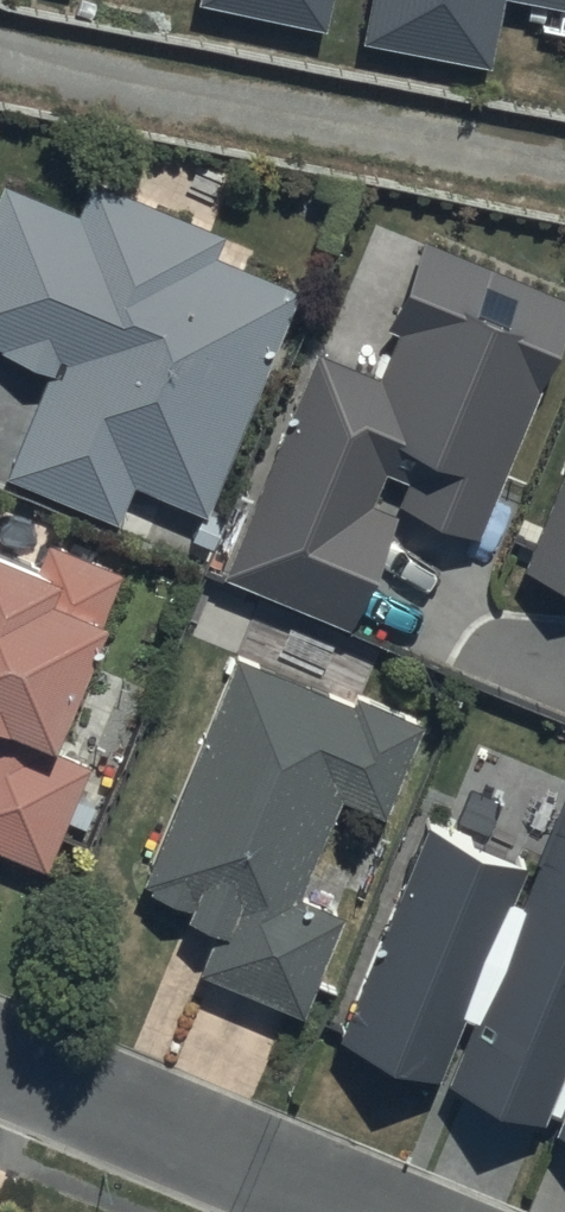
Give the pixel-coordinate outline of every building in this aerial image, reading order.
[(328,33),(334,0),(202,0),(200,7),(328,33)] [(367,45),(494,69),(507,1),(564,12),(564,0),(375,0),(367,45)] [(94,183),(77,221),(4,189),(0,198),(0,348),(3,349),(0,355),(0,359),(49,379),(8,480),(116,525),(132,486),(208,517),(298,298),(210,262),(221,236),(94,183)] [(355,635),(404,513),(482,544),(564,339),(564,301),(427,246),(373,378),(323,358),(231,585),(355,635)] [(564,591),(564,478),(525,575),(564,591)] [(48,551),(39,576),(0,560),(0,855),(46,873),(86,771),(50,757),(121,580),(48,551)] [(351,714),(234,666),(141,894),(191,915),(186,927),(214,938),(199,976),(304,1019),(345,920),(300,902),(340,805),(381,822),(420,729),(355,702),(351,714)] [(564,1082),(564,807),(523,911),(514,907),(528,872),(428,832),(341,1046),(439,1086),(465,1023),(473,1027),(447,1092),(545,1132),(564,1082)]
